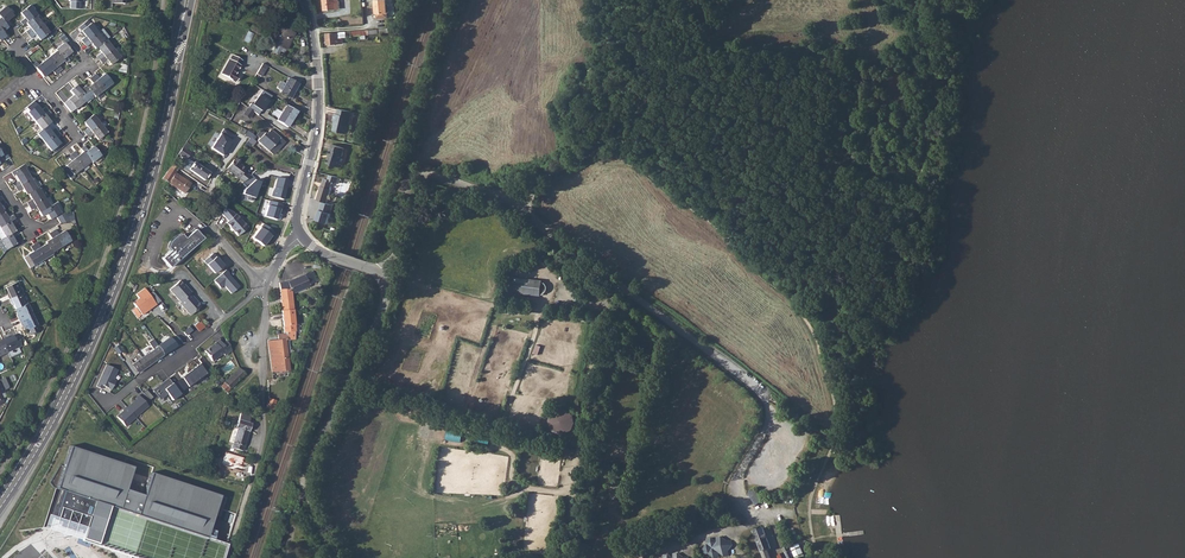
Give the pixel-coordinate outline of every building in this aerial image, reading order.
[(324,10),(339,9),(338,0),(323,0),(324,10)] [(384,18),(384,13),(387,13),(389,12),(388,4),(386,4),(386,0),(373,0),(374,9),(375,8),(375,12),(376,19),(384,18)] [(80,9),(80,1),(70,1),(70,9),(80,9)] [(24,18),(20,21),(23,25),(25,23),(35,15),(37,14),(30,5),(20,13),(24,18)] [(0,10),(0,18),(8,27),(11,24),(8,20),(13,16),(11,14),(5,6),(0,10)] [(35,15),(25,23),(30,28),(26,31),(28,35),(42,24),(35,15)] [(88,20),(79,27),(82,30),(90,23),(88,20)] [(84,38),(81,40),(84,43),(98,32),(91,23),(90,23),(82,30),(86,36),(84,38)] [(42,24),(28,35),(31,38),(35,35),(40,40),(49,33),(44,25),(42,24)] [(277,25),(270,39),(277,42),(272,52),(279,55),(282,48),(286,50),(290,40),(287,39),(290,33),(285,31),(285,29),(277,25)] [(389,33),(388,28),(351,31),(351,36),(361,35),(361,39),(365,39),(365,35),(389,33)] [(98,32),(84,43),(87,46),(91,43),(95,48),(97,47),(108,38),(104,33),(103,34),(100,30),(98,32)] [(341,32),(326,33),(327,45),(342,44),(341,32)] [(108,38),(97,47),(101,53),(96,56),(99,60),(113,48),(107,41),(113,36),(112,35),(108,38)] [(64,43),(55,50),(57,51),(64,61),(67,64),(70,61),(66,56),(71,52),(64,43)] [(113,48),(99,60),(102,63),(104,61),(108,67),(120,57),(118,55),(113,48)] [(57,51),(48,58),(59,72),(62,70),(59,65),(64,61),(57,51)] [(229,59),(221,74),(234,82),(237,76),(235,75),(239,67),(240,65),(242,60),(241,59),(232,55),(229,59)] [(48,58),(39,65),(46,75),(52,71),(55,75),(59,72),(48,58)] [(262,63),(256,74),(261,76),(267,66),(262,63)] [(95,74),(92,76),(103,90),(112,83),(104,74),(99,78),(95,74)] [(92,83),(87,88),(93,95),(94,97),(96,96),(99,99),(104,95),(102,92),(103,90),(92,76),(89,79),(92,83)] [(297,82),(288,78),(285,84),(281,82),(279,82),(277,87),(277,88),(281,91),(280,92),(290,98),(299,83),(297,82)] [(76,85),(73,88),(84,102),(93,95),(87,88),(85,86),(80,90),(76,85)] [(73,95),(67,100),(68,100),(75,109),(84,102),(73,88),(70,91),(73,95)] [(263,90),(253,105),(251,104),(249,108),(254,112),(259,115),(272,96),(263,90)] [(245,92),(239,102),(243,105),(249,95),(245,92)] [(68,100),(64,103),(71,112),(75,109),(68,100)] [(36,105),(27,112),(34,121),(48,110),(45,107),(41,110),(36,105)] [(296,111),(286,105),(277,120),(286,127),(296,111)] [(249,119),(254,112),(249,108),(248,108),(243,115),(249,119)] [(351,112),(337,109),(336,114),(334,113),(333,120),(335,120),(332,130),(346,133),(349,124),(350,124),(352,117),(350,116),(351,112)] [(48,110),(34,121),(41,130),(46,126),(51,122),(46,117),(51,113),(48,110)] [(102,138),(101,136),(107,132),(93,115),(83,122),(88,128),(83,131),(84,133),(87,136),(89,138),(93,134),(97,140),(98,139),(99,141),(102,138)] [(41,130),(37,134),(44,142),(58,131),(55,128),(50,131),(46,126),(41,130)] [(261,130),(256,135),(257,136),(259,138),(257,141),(273,155),(284,142),(270,129),(266,134),(261,130)] [(212,149),(224,156),(233,142),(232,142),(236,136),(225,130),(212,149)] [(58,131),(44,142),(51,151),(60,143),(56,138),(60,134),(58,131)] [(0,142),(0,151),(2,155),(1,155),(4,160),(9,157),(0,142)] [(328,158),(327,163),(340,167),(343,153),(344,148),(331,144),(330,148),(331,149),(329,154),(330,154),(329,158),(328,158)] [(82,148),(81,149),(83,152),(91,161),(92,163),(94,161),(97,164),(103,159),(94,147),(93,146),(87,151),(84,146),(82,148)] [(182,147),(178,154),(186,159),(190,153),(182,147)] [(74,152),(71,154),(82,168),(91,161),(83,152),(77,156),(74,152)] [(71,161),(65,166),(66,166),(73,175),(82,168),(71,154),(67,157),(71,161)] [(232,160),(225,169),(242,182),(249,176),(243,171),(245,169),(238,163),(239,162),(234,158),(233,160),(232,160)] [(193,162),(188,170),(204,181),(209,173),(193,162)] [(171,164),(161,179),(164,180),(165,181),(171,185),(182,193),(190,183),(174,171),(177,168),(171,164)] [(12,171),(11,172),(14,176),(15,175),(25,169),(23,165),(12,171)] [(66,166),(62,169),(69,178),(73,175),(66,166)] [(17,182),(14,184),(16,187),(31,178),(25,169),(15,175),(18,181),(17,182)] [(247,187),(244,189),(243,195),(248,197),(247,201),(253,203),(260,182),(257,181),(250,174),(249,176),(242,182),(247,187)] [(321,185),(317,199),(327,203),(331,189),(330,188),(333,181),(337,183),(338,178),(329,176),(328,180),(324,178),(322,186),(321,185)] [(284,201),(290,181),(278,177),(274,189),(273,190),(271,197),(284,201)] [(31,178),(16,187),(18,191),(23,188),(26,194),(28,193),(37,188),(31,178)] [(37,188),(28,193),(32,199),(27,202),(29,206),(44,197),(38,187),(37,188)] [(44,197),(29,206),(31,210),(36,207),(40,213),(50,206),(44,197)] [(277,221),(282,205),(270,201),(265,217),(277,221)] [(50,206),(40,213),(42,216),(47,213),(50,219),(56,216),(60,223),(70,221),(66,214),(57,202),(50,206)] [(230,213),(223,210),(220,216),(227,222),(225,225),(238,236),(247,227),(233,215),(230,213)] [(0,214),(0,227),(14,218),(12,215),(8,217),(4,211),(0,214)] [(0,227),(0,239),(0,240),(16,231),(12,225),(17,222),(14,218),(0,227)] [(273,232),(263,224),(252,238),(262,247),(271,236),(270,236),(273,232)] [(56,229),(52,231),(61,246),(71,241),(64,230),(59,234),(56,229)] [(171,250),(162,258),(170,267),(185,253),(203,237),(195,229),(185,238),(181,234),(179,234),(176,235),(174,237),(173,238),(172,239),(171,240),(170,241),(169,242),(168,245),(168,247),(171,250)] [(16,231),(0,240),(6,250),(17,243),(13,237),(18,234),(16,231)] [(51,238),(45,242),(46,244),(51,252),(61,246),(52,231),(48,233),(51,238)] [(37,242),(34,244),(43,260),(52,254),(51,252),(46,244),(40,247),(37,242)] [(33,251),(27,255),(33,266),(38,263),(41,261),(43,260),(34,244),(30,247),(33,251)] [(207,251),(200,257),(216,274),(222,268),(224,267),(212,254),(210,255),(207,251)] [(27,255),(23,257),(29,268),(33,266),(27,255)] [(225,269),(213,280),(220,288),(224,285),(231,293),(239,285),(232,277),(231,278),(227,274),(229,273),(225,269)] [(288,281),(279,282),(280,289),(291,288),(292,299),(296,299),(295,292),(309,286),(309,285),(317,281),(316,279),(315,280),(311,272),(288,281)] [(179,281),(169,290),(180,302),(179,303),(190,316),(200,307),(196,303),(196,302),(196,301),(190,294),(191,293),(184,285),(184,286),(182,285),(179,281)] [(6,293),(9,299),(22,293),(17,282),(5,287),(8,292),(6,293)] [(149,296),(144,288),(135,294),(138,299),(133,302),(142,315),(148,312),(156,305),(149,296)] [(291,288),(280,289),(281,300),(292,299),(291,288)] [(154,292),(149,296),(156,305),(161,302),(154,292)] [(22,293),(9,299),(12,304),(13,304),(15,309),(27,303),(22,293)] [(292,299),(281,300),(281,311),(293,310),(292,299)] [(27,303),(15,309),(17,314),(16,315),(19,320),(32,314),(27,303)] [(293,310),(281,311),(282,324),(283,332),(286,332),(286,333),(285,334),(285,340),(288,340),(287,336),(294,336),(293,310)] [(32,314),(19,320),(22,326),(23,326),(29,339),(38,335),(38,333),(35,326),(37,325),(32,314)] [(197,320),(193,324),(195,326),(199,331),(204,327),(205,329),(209,325),(205,320),(204,319),(203,319),(201,319),(200,320),(199,321),(199,322),(197,320)] [(7,337),(2,339),(8,352),(19,347),(22,346),(17,334),(13,336),(8,339),(7,337)] [(278,340),(268,341),(271,363),(272,372),(289,370),(285,340),(285,334),(278,334),(278,340)] [(158,347),(142,357),(148,366),(163,355),(163,354),(181,343),(179,339),(174,343),(171,339),(159,347),(158,347)] [(218,339),(204,350),(212,360),(222,352),(224,354),(228,351),(221,343),(218,339)] [(118,345),(113,349),(117,354),(123,351),(118,345)] [(148,366),(142,357),(133,364),(139,372),(148,366)] [(181,376),(188,386),(206,373),(198,363),(181,376)] [(117,370),(106,365),(96,387),(101,389),(102,386),(111,390),(115,381),(112,380),(117,370)] [(238,368),(223,382),(224,383),(221,387),(226,393),(244,374),(238,368)] [(179,394),(167,378),(152,389),(159,399),(166,393),(171,400),(179,394)] [(136,399),(127,407),(126,407),(123,410),(123,411),(117,416),(126,426),(136,417),(148,406),(139,395),(135,398),(136,399)] [(267,413),(268,414),(269,414),(271,413),(271,412),(272,411),(272,409),(273,410),(275,401),(268,399),(266,407),(267,408),(266,409),(265,411),(266,412),(267,413)] [(558,412),(553,410),(547,428),(565,434),(566,430),(571,432),(578,413),(560,407),(558,412)] [(252,418),(243,415),(231,448),(242,451),(251,423),(250,423),(252,418)] [(56,489),(63,491),(54,517),(50,529),(132,555),(140,557),(222,557),(227,544),(207,537),(214,515),(221,517),(227,497),(151,473),(144,495),(141,494),(145,483),(130,478),(133,467),(70,446),(56,489)] [(747,493),(756,507),(764,502),(755,489),(747,493)] [(753,532),(763,557),(771,557),(768,551),(771,549),(763,528),(753,532)] [(711,538),(703,550),(714,557),(718,552),(725,557),(733,546),(721,537),(717,543),(711,538)] [(778,557),(804,557),(799,546),(790,549),(790,551),(778,557)]
